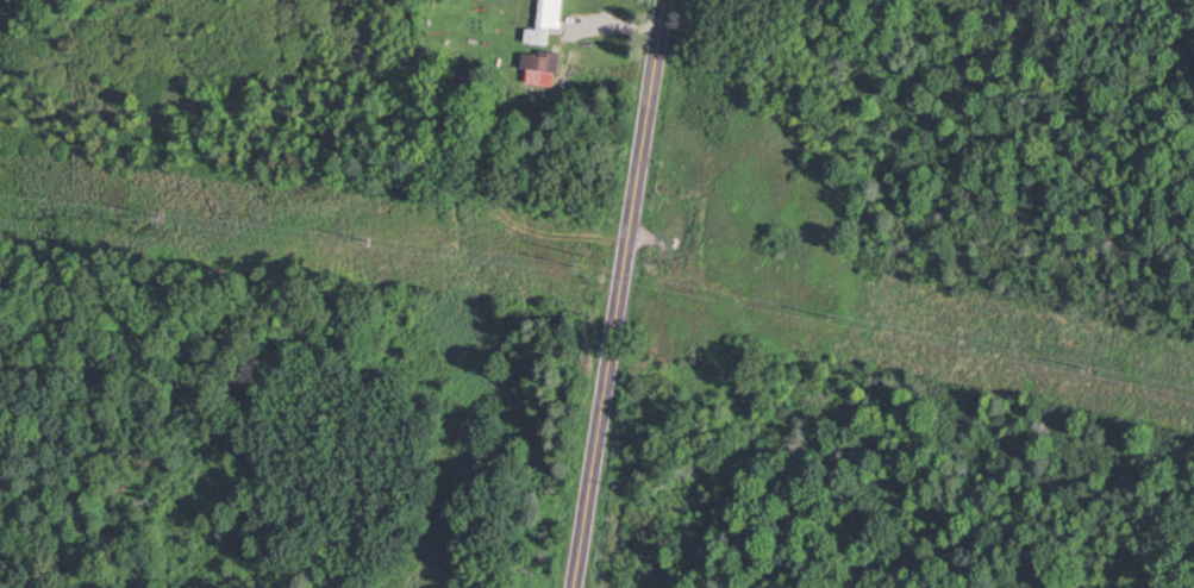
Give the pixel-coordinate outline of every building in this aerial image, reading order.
[(525,32),(524,46),(547,48),(548,32),(560,33),(562,0),(539,0),(536,33),(525,32)] [(553,90),(558,59),(523,53),(520,73),(525,74),(523,86),(553,90)]
